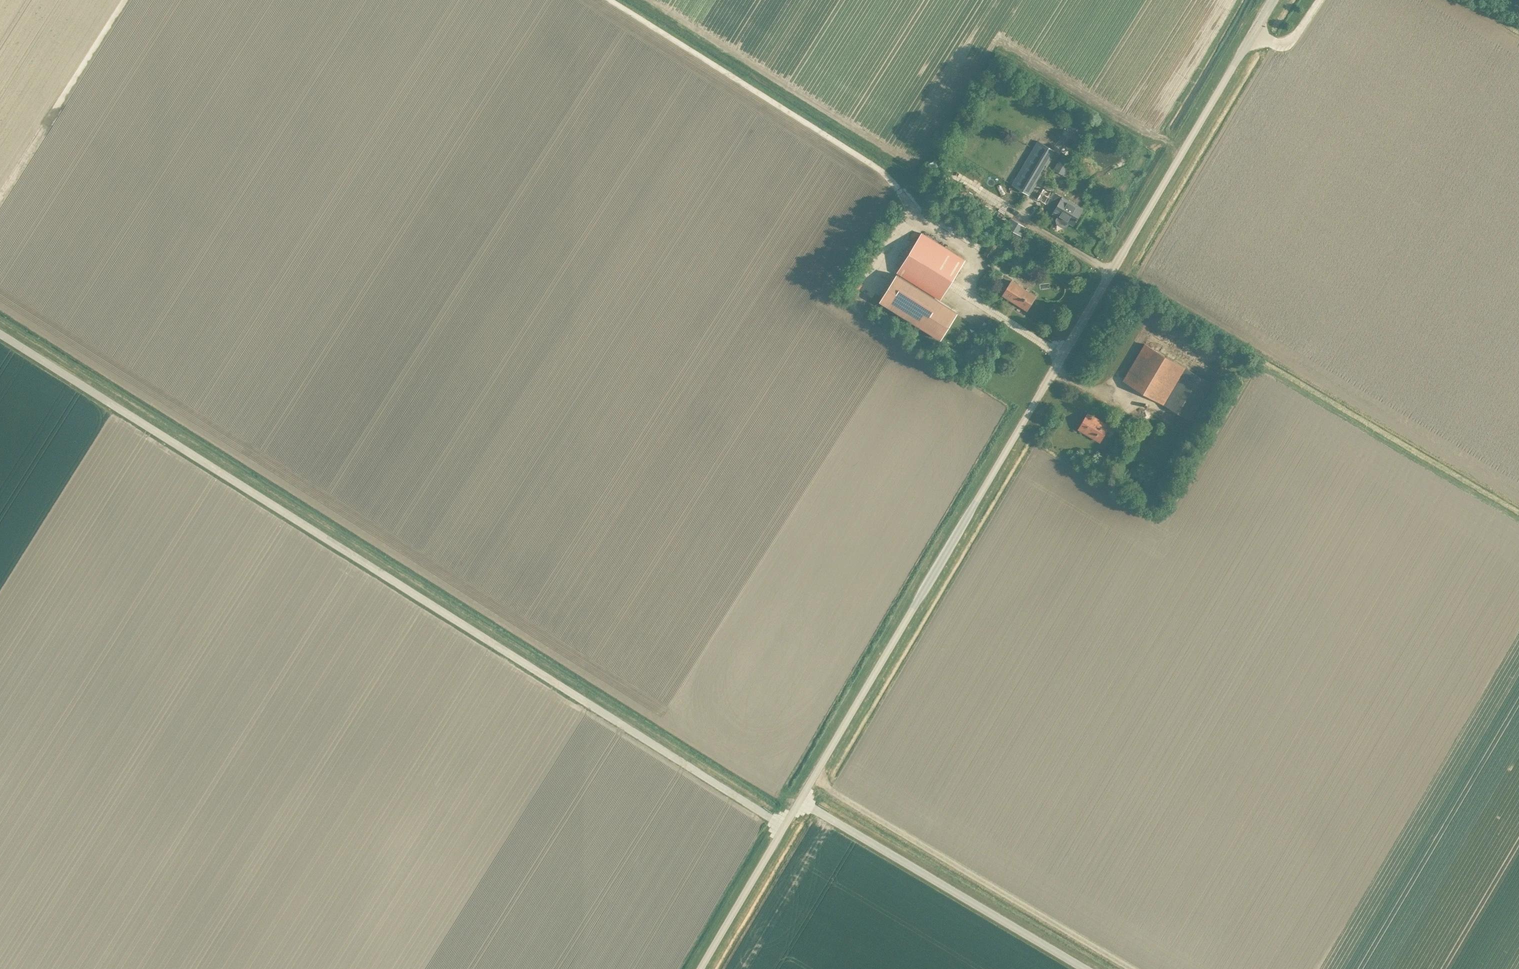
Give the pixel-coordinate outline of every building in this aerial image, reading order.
[(1062,154),(1054,168),(1063,173),(1071,159),(1062,154)] [(1062,196),(1058,201),(1050,196),(1051,193),(1042,188),(1036,198),(1045,203),(1046,202),(1055,207),(1052,211),(1058,215),(1055,218),(1056,222),(1063,226),(1067,225),(1069,221),(1073,224),(1083,208),(1062,196)] [(939,298),(964,258),(921,232),(897,271),(939,298)] [(991,241),(984,253),(990,257),(997,245),(991,241)] [(896,273),(879,300),(939,337),(956,310),(896,273)] [(1026,309),(1035,295),(1011,280),(1002,294),(1026,309)] [(1144,343),(1123,379),(1162,401),(1182,365),(1144,343)] [(1182,365),(1162,401),(1191,418),(1211,382),(1182,365)] [(1094,398),(1077,426),(1090,434),(1086,442),(1097,449),(1103,440),(1094,435),(1110,408),(1094,398)]
